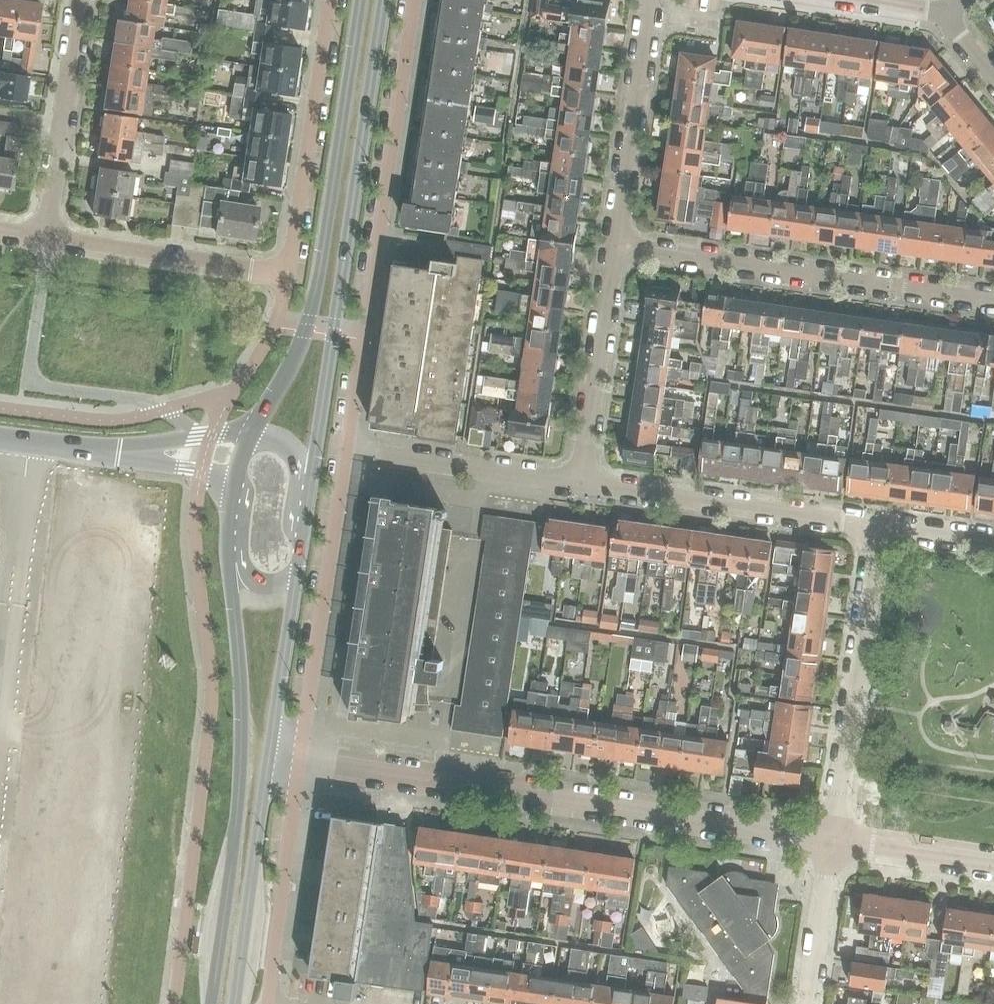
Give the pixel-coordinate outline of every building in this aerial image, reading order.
[(5,36),(3,48),(12,50),(14,36),(19,0),(18,0),(18,2),(14,1),(14,0),(0,0),(0,35),(5,36)] [(25,47),(23,59),(11,57),(9,69),(22,71),(29,72),(32,51),(39,3),(19,0),(14,36),(25,37),(23,47),(25,47)] [(124,21),(153,25),(160,27),(163,13),(191,17),(192,9),(164,4),(134,0),(127,0),(129,0),(129,5),(127,4),(126,6),(128,6),(128,8),(126,10),(124,21)] [(487,0),(443,0),(437,35),(481,42),(487,0)] [(531,18),(569,23),(607,29),(608,21),(610,21),(613,3),(590,0),(574,0),(572,8),(549,5),(549,0),(534,0),(534,2),(531,18)] [(258,12),(257,16),(218,10),(215,27),(255,33),(255,32),(273,35),(275,24),(302,28),(304,19),(307,20),(309,7),(269,1),(267,13),(258,12)] [(113,41),(113,43),(115,43),(178,53),(190,55),(192,42),(162,38),(162,39),(151,37),(153,25),(124,21),(118,20),(118,22),(115,23),(114,30),(116,32),(116,35),(114,35),(113,37),(116,37),(115,41),(113,41)] [(733,57),(744,59),(746,59),(745,68),(747,68),(743,87),(753,89),(763,25),(761,24),(761,26),(756,26),(757,24),(739,21),(737,29),(739,30),(737,44),(735,44),(733,57)] [(605,44),(607,29),(569,23),(569,25),(571,25),(570,34),(561,32),(559,42),(602,49),(603,44),(605,44)] [(210,26),(199,24),(198,32),(208,34),(210,26)] [(763,25),(753,89),(762,90),(765,71),(766,71),(768,63),(780,65),(786,28),(769,26),(769,28),(764,27),(765,25),(763,25)] [(541,30),(529,29),(528,38),(539,39),(541,30)] [(806,31),(790,29),(784,65),(796,67),(794,75),(796,75),(793,94),(802,95),(812,32),(810,32),(810,34),(806,33),(806,31)] [(261,53),(259,66),(298,72),(300,59),(299,59),(300,48),(272,44),(273,35),(255,32),(252,52),(261,53)] [(812,32),(802,95),(811,97),(814,78),(815,78),(817,70),(828,72),(834,35),(818,33),(818,35),(814,34),(814,32),(812,32)] [(437,35),(428,99),(471,106),(481,42),(437,35)] [(850,38),(834,35),(828,72),(839,74),(838,82),(839,82),(837,100),(846,102),(856,39),(854,38),(854,40),(849,40),(850,38)] [(539,39),(528,38),(527,47),(538,49),(539,39)] [(872,79),(876,52),(878,42),(862,40),(861,42),(857,41),(858,39),(856,39),(846,102),(854,103),(857,85),(871,87),(872,79)] [(551,42),(550,51),(558,52),(559,43),(551,42)] [(559,43),(558,52),(569,54),(567,65),(601,71),(603,55),(601,54),(602,49),(559,42),(559,43)] [(178,53),(115,43),(114,49),(111,51),(110,53),(111,53),(110,61),(109,61),(109,63),(111,65),(146,71),(148,57),(177,62),(178,53)] [(882,45),(881,45),(880,55),(876,79),(889,81),(887,96),(897,98),(906,46),(903,46),(903,48),(899,47),(899,45),(882,43),(882,45)] [(908,47),(906,46),(897,98),(908,99),(910,85),(920,86),(923,87),(925,67),(938,59),(931,50),(912,47),(911,49),(907,49),(908,47)] [(201,56),(209,57),(210,48),(202,47),(201,56)] [(681,72),(680,78),(713,83),(730,85),(731,77),(732,74),(733,63),(725,62),(723,71),(722,70),(722,73),(714,72),(715,68),(716,58),(707,56),(706,58),(690,56),(690,55),(682,54),(679,71),(681,72)] [(0,55),(0,68),(9,69),(11,57),(0,55)] [(203,65),(210,66),(211,57),(200,56),(199,64),(203,65)] [(923,87),(920,86),(919,94),(922,98),(916,106),(923,115),(931,108),(959,85),(948,71),(947,73),(944,70),(946,68),(938,59),(925,67),(923,87)] [(146,71),(111,65),(108,67),(108,69),(109,69),(108,76),(107,76),(107,78),(109,81),(108,87),(161,95),(161,93),(162,86),(154,85),(154,84),(144,83),(146,71)] [(522,80),(521,81),(595,92),(596,86),(598,87),(601,71),(567,65),(565,77),(554,76),(546,75),(523,71),(522,80)] [(265,90),(294,94),(295,85),(297,86),(298,72),(259,66),(257,80),(248,78),(247,85),(233,83),(232,96),(245,98),(263,100),(265,90)] [(28,76),(0,72),(0,97),(25,101),(26,90),(28,89),(29,79),(28,78),(28,76)] [(731,77),(730,85),(741,87),(743,79),(731,77)] [(679,78),(676,94),(678,94),(677,99),(727,107),(727,106),(729,96),(711,94),(713,83),(680,78),(679,78)] [(520,90),(562,97),(560,108),(594,113),(597,98),(595,97),(595,92),(521,81),(520,90)] [(959,85),(931,108),(937,116),(926,125),(932,134),(971,102),(968,98),(969,97),(959,85)] [(103,104),(102,106),(105,109),(139,114),(141,101),(151,102),(150,104),(170,107),(171,95),(161,93),(161,95),(108,87),(107,93),(104,94),(104,96),(105,97),(104,104),(103,104)] [(190,91),(189,99),(199,101),(201,92),(200,92),(190,91)] [(773,105),(775,96),(761,94),(759,103),(773,105)] [(290,115),(262,110),(263,100),(245,98),(232,96),(229,116),(251,119),(249,132),(286,138),(287,137),(289,137),(291,125),(289,125),(290,115)] [(199,101),(189,99),(187,107),(198,109),(199,101)] [(428,99),(418,163),(462,170),(465,146),(466,139),(471,106),(428,99)] [(675,105),(672,121),(674,121),(684,123),(707,126),(709,114),(726,117),(732,118),(734,107),(727,106),(727,107),(677,99),(676,105),(675,105)] [(971,102),(932,134),(933,134),(939,141),(950,131),(957,139),(957,140),(986,116),(975,104),(974,105),(971,102)] [(485,109),(477,108),(475,122),(484,123),(485,109)] [(518,116),(517,124),(524,125),(524,124),(589,135),(590,129),(592,129),(594,113),(560,108),(559,120),(540,117),(540,119),(530,118),(518,116)] [(135,132),(137,118),(103,113),(103,116),(100,117),(99,126),(101,127),(100,135),(163,145),(164,136),(135,132)] [(951,157),(952,158),(958,165),(993,135),(993,127),(986,116),(957,140),(963,147),(951,157)] [(807,118),(806,130),(819,132),(821,120),(807,118)] [(765,119),(764,129),(775,130),(776,120),(765,119)] [(674,121),(670,147),(721,154),(723,145),(723,142),(706,140),(708,126),(707,126),(684,123),(674,121)] [(790,121),(789,132),(797,133),(798,129),(799,122),(790,121)] [(6,136),(19,138),(21,125),(0,122),(0,135),(6,136)] [(517,124),(516,132),(528,134),(537,135),(537,136),(556,139),(554,151),(588,156),(590,140),(588,140),(589,135),(524,124),(524,125),(517,124)] [(886,125),(882,141),(897,143),(899,127),(886,125)] [(910,149),(912,138),(913,129),(899,127),(897,143),(896,148),(910,149)] [(217,128),(216,136),(229,137),(230,130),(217,128)] [(286,138),(249,132),(246,157),(285,163),(287,149),(285,149),(286,138)] [(933,134),(924,141),(930,148),(939,141),(933,134)] [(163,145),(100,135),(99,143),(97,144),(96,153),(98,154),(97,157),(130,162),(132,147),(152,150),(151,154),(161,156),(163,145)] [(949,173),(955,181),(964,173),(976,163),(983,172),(985,173),(993,166),(993,135),(958,165),(949,173)] [(10,187),(9,193),(10,193),(11,187),(12,187),(19,138),(6,136),(3,157),(0,157),(0,185),(10,187)] [(930,148),(924,141),(923,139),(912,138),(910,149),(926,151),(930,148)] [(869,155),(871,146),(851,144),(850,153),(869,155)] [(723,145),(721,154),(734,156),(735,146),(723,145)] [(666,170),(666,171),(703,177),(704,176),(701,175),(702,163),(720,165),(720,162),(721,154),(670,147),(667,170),(666,170)] [(524,160),(523,168),(583,177),(584,172),(586,172),(588,156),(554,151),(552,163),(542,161),(535,160),(534,161),(524,160)] [(721,154),(720,162),(733,163),(734,156),(721,154)] [(232,189),(239,191),(249,192),(251,181),(280,185),(281,176),(283,176),(285,163),(246,157),(244,170),(235,169),(232,189)] [(952,158),(943,166),(949,173),(958,165),(952,158)] [(169,172),(191,176),(193,164),(171,160),(169,172)] [(729,220),(728,230),(745,233),(745,231),(750,231),(759,166),(759,163),(751,162),(750,171),(749,171),(748,181),(746,180),(744,196),(733,194),(729,220)] [(418,163),(413,196),(411,206),(409,205),(406,223),(409,224),(408,227),(452,234),(452,235),(459,236),(461,228),(455,227),(457,214),(455,214),(462,170),(418,163)] [(802,171),(792,237),(797,238),(797,240),(810,242),(811,240),(813,240),(818,206),(807,204),(809,189),(807,189),(810,166),(802,165),(802,171)] [(759,166),(750,231),(754,232),(754,234),(767,236),(769,234),(771,234),(776,200),(764,198),(768,167),(759,166)] [(971,200),(978,209),(993,196),(993,166),(985,173),(986,175),(993,182),(971,200)] [(509,167),(508,174),(509,174),(522,176),(523,168),(509,167)] [(844,181),(844,176),(845,168),(836,167),(834,179),(844,181)] [(134,174),(100,168),(99,175),(94,174),(92,189),(130,196),(134,174)] [(523,168),(522,176),(531,177),(531,178),(539,180),(537,192),(548,194),(582,199),(584,183),(582,183),(583,177),(523,168)] [(776,200),(771,234),(773,235),(774,237),(787,239),(787,237),(792,237),(802,171),(792,170),(789,191),(786,190),(783,191),(781,192),(779,195),(778,196),(777,200),(776,200)] [(666,172),(663,195),(715,202),(728,204),(728,202),(727,202),(728,192),(717,191),(717,190),(706,188),(706,187),(702,187),(703,177),(666,171),(666,172)] [(166,172),(165,184),(177,186),(176,194),(188,196),(189,188),(190,184),(191,176),(169,172),(166,172)] [(844,181),(835,243),(840,244),(839,246),(853,248),(855,246),(857,247),(863,212),(858,212),(859,205),(848,204),(852,177),(844,176),(844,181)] [(888,186),(879,250),(884,250),(884,252),(896,254),(897,252),(899,253),(904,218),(893,217),(895,201),(894,201),(897,177),(889,176),(888,186)] [(919,197),(920,197),(919,204),(917,204),(915,220),(904,218),(899,253),(902,253),(903,255),(915,257),(915,255),(920,255),(931,179),(922,177),(919,197)] [(931,179),(920,255),(925,256),(925,258),(937,260),(939,258),(941,258),(946,224),(934,223),(937,207),(941,180),(931,179)] [(818,206),(813,240),(816,241),(817,243),(830,245),(830,243),(835,243),(843,184),(842,184),(834,183),(832,192),(831,192),(829,208),(818,206)] [(189,188),(188,196),(184,226),(198,228),(199,227),(216,230),(216,232),(254,238),(259,209),(237,205),(239,191),(232,189),(190,184),(189,188)] [(863,212),(857,247),(860,247),(861,249),(874,251),(874,249),(879,250),(888,186),(879,185),(876,206),(864,205),(863,212)] [(130,196),(92,189),(90,205),(95,206),(94,215),(126,220),(130,196)] [(184,226),(188,196),(176,194),(171,225),(172,225),(184,226)] [(517,202),(516,211),(526,213),(535,214),(576,220),(577,214),(579,215),(582,199),(548,194),(546,205),(517,201),(517,202)] [(663,195),(659,219),(692,223),(692,222),(696,223),(697,216),(713,219),(715,202),(663,195)] [(993,208),(993,196),(978,209),(984,216),(993,208)] [(504,200),(503,209),(516,211),(517,202),(505,200),(504,200)] [(968,207),(961,200),(959,201),(956,226),(946,224),(941,258),(943,259),(944,261),(957,263),(957,261),(961,261),(961,263),(965,227),(967,212),(968,212),(968,207)] [(713,219),(712,226),(724,228),(725,221),(726,218),(728,204),(715,202),(713,219)] [(503,209),(502,218),(515,220),(516,211),(503,209)] [(516,211),(515,220),(525,221),(526,213),(516,211)] [(535,214),(533,223),(543,224),(543,229),(544,229),(543,237),(542,239),(576,244),(576,242),(578,226),(576,225),(576,220),(535,214)] [(977,229),(965,227),(961,263),(978,266),(978,264),(983,264),(989,227),(981,218),(977,221),(977,229)] [(983,264),(988,265),(988,267),(993,268),(993,228),(989,227),(983,264)] [(446,239),(443,254),(484,260),(491,261),(493,247),(446,239)] [(510,250),(509,258),(570,267),(570,262),(573,262),(576,246),(576,244),(542,239),(542,241),(530,239),(529,251),(528,253),(517,251),(510,250)] [(484,260),(443,254),(425,251),(422,269),(398,265),(374,422),(409,427),(419,428),(418,436),(419,436),(419,435),(455,441),(456,441),(484,260)] [(509,258),(508,266),(516,268),(515,269),(517,270),(536,272),(535,284),(568,289),(571,273),(569,273),(570,267),(509,258)] [(499,291),(497,301),(563,310),(564,304),(566,305),(568,289),(535,284),(533,295),(522,294),(499,291)] [(648,285),(646,299),(648,299),(647,305),(678,309),(686,310),(700,312),(701,312),(702,304),(679,300),(681,290),(680,290),(680,288),(666,286),(666,288),(648,285)] [(706,304),(703,324),(714,326),(712,339),(711,348),(710,357),(718,358),(719,358),(728,297),(722,296),(722,294),(709,292),(708,294),(707,294),(706,304)] [(718,358),(715,377),(716,377),(723,378),(727,350),(728,350),(731,329),(743,330),(748,298),(734,296),(733,298),(728,297),(719,358),(718,358)] [(762,300),(748,298),(743,330),(753,332),(751,345),(752,345),(749,362),(757,364),(758,364),(767,302),(761,302),(762,300)] [(496,311),(517,314),(520,314),(520,313),(530,315),(528,327),(562,332),(564,316),(562,315),(563,310),(497,301),(496,311)] [(757,364),(754,383),(763,384),(767,355),(768,355),(771,334),(782,336),(787,303),(773,301),(773,303),(767,302),(758,364),(757,364)] [(789,368),(790,368),(797,369),(799,360),(800,352),(806,308),(801,307),(801,305),(787,303),(782,336),(793,337),(790,358),(791,358),(789,368)] [(645,304),(643,318),(645,318),(644,324),(697,332),(699,323),(685,321),(676,319),(678,309),(647,305),(645,304)] [(800,352),(808,354),(808,352),(810,340),(821,342),(822,342),(826,309),(812,307),(812,309),(806,308),(800,352)] [(826,354),(830,355),(829,364),(830,364),(828,382),(836,383),(846,314),(840,313),(840,311),(826,309),(822,342),(821,342),(821,346),(822,350),(823,352),(826,354)] [(686,310),(685,321),(699,323),(700,312),(686,310)] [(851,314),(846,314),(836,383),(839,383),(843,384),(844,376),(849,377),(852,358),(848,357),(849,346),(861,347),(866,314),(852,312),(851,314)] [(866,314),(861,347),(871,349),(869,362),(870,362),(867,380),(875,381),(876,381),(885,319),(880,318),(880,316),(866,314)] [(889,351),(900,353),(905,320),(891,318),(891,320),(885,319),(876,381),(875,381),(874,392),(875,392),(873,401),(882,402),(889,351)] [(905,320),(900,353),(911,354),(906,385),(916,386),(925,325),(919,324),(919,322),(905,320)] [(925,325),(916,386),(923,387),(924,378),(925,378),(928,357),(940,358),(944,326),(930,323),(930,326),(925,325)] [(641,329),(639,343),(672,348),(674,337),(696,340),(697,332),(644,324),(643,330),(641,329)] [(944,326),(940,358),(951,360),(949,373),(948,373),(947,381),(948,381),(947,390),(955,391),(964,330),(958,330),(959,328),(944,326)] [(492,334),(491,343),(557,353),(558,347),(560,347),(562,332),(528,327),(526,339),(517,338),(492,334)] [(952,412),(960,413),(968,362),(978,364),(979,364),(984,331),(970,329),(970,331),(964,330),(955,391),(952,412)] [(984,331),(979,364),(978,364),(973,394),(981,395),(983,386),(984,386),(987,364),(990,365),(990,366),(993,366),(993,333),(990,332),(989,334),(983,333),(984,331)] [(491,343),(490,353),(517,357),(523,358),(522,369),(556,374),(558,358),(556,358),(557,353),(491,343)] [(639,343),(637,357),(639,357),(638,363),(682,369),(683,360),(670,358),(672,348),(639,343)] [(799,370),(797,378),(808,380),(811,353),(808,352),(808,354),(800,352),(799,360),(797,369),(799,370)] [(691,362),(690,370),(699,372),(700,363),(691,362)] [(688,379),(690,370),(682,369),(638,363),(637,369),(635,368),(633,382),(667,387),(668,376),(688,379)] [(486,376),(485,385),(551,395),(551,390),(553,390),(556,374),(522,369),(520,382),(517,381),(486,376)] [(699,372),(690,370),(688,379),(698,380),(699,372)] [(729,371),(728,379),(735,380),(737,372),(729,371)] [(735,380),(743,382),(744,373),(737,372),(735,380)] [(788,377),(786,387),(795,389),(796,378),(788,377)] [(834,394),(836,383),(828,382),(824,381),(823,393),(834,394)] [(633,402),(694,411),(695,402),(685,401),(677,399),(665,397),(667,387),(633,382),(631,396),(633,396),(633,402)] [(485,385),(483,396),(517,401),(518,401),(517,410),(513,409),(513,411),(517,412),(549,418),(552,401),(550,401),(551,395),(485,385)] [(855,389),(854,397),(854,398),(866,400),(867,391),(855,389)] [(947,390),(944,410),(952,412),(955,391),(947,390)] [(744,391),(743,398),(751,399),(752,399),(753,392),(744,391)] [(700,463),(699,471),(704,471),(704,473),(720,475),(724,441),(713,439),(719,394),(710,392),(700,463)] [(896,394),(894,403),(908,405),(910,396),(896,394)] [(774,396),(773,406),(780,407),(782,397),(774,396)] [(923,397),(915,396),(914,406),(922,407),(923,397)] [(724,441),(720,475),(735,478),(735,476),(740,476),(750,406),(751,399),(743,398),(741,398),(735,442),(724,441)] [(672,427),(674,417),(692,419),(694,411),(633,402),(632,407),(630,407),(628,421),(630,421),(672,427)] [(825,402),(822,421),(831,423),(833,403),(825,402)] [(472,418),(469,444),(482,446),(482,445),(484,431),(486,420),(511,424),(509,433),(510,433),(510,435),(517,436),(526,437),(526,436),(531,436),(531,438),(548,441),(550,426),(548,425),(549,419),(549,418),(517,412),(513,411),(474,405),(472,418)] [(750,406),(740,476),(745,477),(745,479),(760,481),(765,447),(754,445),(757,424),(756,424),(758,407),(750,406)] [(880,409),(878,419),(899,421),(900,412),(880,409)] [(899,421),(899,423),(920,426),(921,415),(900,412),(899,421)] [(921,415),(920,426),(940,428),(942,418),(921,415)] [(851,457),(848,483),(846,493),(863,496),(863,494),(868,494),(875,443),(876,443),(879,419),(870,418),(866,451),(864,451),(863,459),(851,457)] [(942,418),(940,428),(960,431),(962,421),(942,418)] [(790,420),(789,429),(797,430),(799,421),(790,420)] [(698,440),(699,430),(672,427),(630,421),(629,427),(627,427),(625,439),(658,444),(660,434),(680,437),(689,438),(689,439),(698,440)] [(806,452),(801,487),(817,489),(817,487),(822,488),(829,434),(831,423),(822,421),(820,433),(817,454),(806,452)] [(958,444),(950,506),(955,507),(955,509),(971,511),(973,501),(976,475),(975,475),(965,473),(966,466),(964,466),(970,422),(962,421),(960,431),(958,444)] [(831,423),(829,434),(838,436),(840,427),(840,424),(831,423)] [(765,447),(760,481),(776,483),(776,481),(781,482),(788,429),(778,427),(775,448),(765,447)] [(788,429),(781,482),(786,483),(785,485),(801,487),(806,452),(805,452),(794,451),(797,430),(789,429),(788,429)] [(484,431),(482,445),(488,446),(490,446),(492,432),(484,431)] [(829,434),(822,488),(826,489),(826,491),(842,493),(844,483),(847,458),(836,456),(838,436),(829,434)] [(655,464),(656,456),(657,454),(683,458),(682,468),(695,470),(698,450),(658,444),(625,439),(625,440),(627,441),(626,446),(624,446),(622,459),(640,462),(640,464),(654,466),(655,464)] [(881,453),(882,444),(876,443),(875,443),(868,494),(872,495),(872,497),(888,499),(893,463),(882,461),(883,454),(881,453)] [(934,469),(929,505),(945,507),(946,505),(950,506),(958,444),(950,443),(947,464),(946,464),(945,470),(934,469)] [(893,463),(888,499),(904,502),(904,500),(909,500),(916,449),(908,448),(907,458),(904,458),(903,464),(893,463)] [(916,449),(909,500),(914,501),(913,503),(929,505),(934,469),(935,462),(922,460),(923,450),(916,449)] [(975,512),(993,514),(993,512),(993,469),(993,470),(992,478),(980,476),(975,510),(976,510),(975,512)] [(357,678),(352,712),(350,711),(350,713),(352,713),(351,717),(353,717),(360,715),(406,722),(407,712),(415,713),(417,699),(428,698),(428,702),(429,705),(430,709),(430,711),(431,713),(432,712),(431,709),(430,705),(429,701),(429,699),(429,696),(429,692),(429,690),(429,686),(430,681),(440,683),(444,661),(433,660),(452,530),(443,528),(444,520),(443,519),(443,521),(436,520),(438,509),(392,501),(386,497),(385,496),(384,500),(382,500),(382,502),(384,502),(379,536),(377,535),(376,537),(379,537),(374,571),(371,570),(371,572),(373,572),(368,606),(366,606),(366,607),(368,608),(363,641),(361,641),(360,643),(363,643),(358,676),(355,676),(355,678),(357,678)] [(494,541),(497,516),(485,514),(482,534),(481,539),(486,540),(494,541)] [(506,543),(510,518),(497,516),(494,541),(506,543)] [(519,545),(523,520),(510,518),(506,543),(519,545)] [(546,529),(543,553),(553,554),(551,574),(561,575),(564,556),(568,522),(563,522),(564,520),(549,518),(548,520),(547,519),(546,529)] [(532,547),(535,522),(523,520),(519,545),(518,550),(531,552),(532,547)] [(571,577),(582,578),(589,525),(584,525),(584,523),(569,520),(569,522),(568,522),(564,556),(574,557),(571,577)] [(611,555),(609,570),(618,571),(616,586),(613,588),(612,601),(624,602),(625,593),(625,592),(624,592),(634,525),(633,525),(633,524),(632,522),(632,521),(624,520),(622,522),(622,523),(620,523),(619,530),(614,529),(613,539),(611,555)] [(641,526),(635,525),(634,525),(624,592),(625,592),(634,593),(639,559),(648,560),(653,528),(652,528),(652,527),(651,524),(643,523),(641,525),(641,526)] [(593,560),(604,561),(606,562),(610,528),(610,526),(595,524),(595,526),(589,525),(582,578),(591,580),(593,560)] [(671,529),(670,527),(662,526),(660,528),(660,529),(653,528),(648,560),(658,562),(656,577),(665,578),(672,531),(671,530),(671,529)] [(661,609),(671,611),(675,579),(685,581),(692,533),(690,533),(690,532),(689,529),(681,528),(679,530),(679,531),(672,531),(665,578),(661,608),(662,608),(661,609)] [(694,544),(691,566),(700,568),(695,602),(705,604),(715,537),(711,536),(709,536),(709,535),(708,533),(708,532),(699,531),(698,533),(697,534),(696,534),(694,544)] [(715,537),(705,604),(714,605),(719,571),(729,572),(734,539),(729,539),(728,538),(728,537),(727,536),(727,535),(718,534),(717,536),(716,537),(715,537)] [(734,539),(729,572),(739,574),(733,612),(742,613),(752,542),(748,541),(747,541),(747,540),(746,538),(737,536),(736,538),(735,540),(734,539)] [(752,542),(742,613),(751,615),(757,576),(767,578),(768,578),(771,555),(772,545),(767,544),(766,544),(766,543),(765,541),(765,540),(756,539),(755,541),(754,542),(753,542),(752,542)] [(833,572),(836,551),(777,542),(774,562),(791,565),(793,554),(800,555),(799,566),(799,567),(833,572)] [(529,563),(531,552),(518,550),(514,550),(513,561),(529,563)] [(528,574),(529,563),(513,561),(511,572),(528,574)] [(787,575),(798,576),(796,589),(830,594),(832,578),(830,578),(831,573),(833,573),(833,572),(799,567),(799,566),(791,565),(774,562),(773,572),(787,574),(787,575)] [(526,585),(528,574),(511,572),(510,583),(526,585)] [(524,596),(526,585),(510,583),(508,594),(524,596)] [(782,609),(827,615),(827,614),(825,614),(826,609),(828,610),(830,594),(796,589),(794,602),(784,600),(783,602),(768,600),(767,607),(782,609)] [(523,607),(524,596),(508,594),(506,605),(523,607)] [(554,607),(539,604),(537,618),(552,621),(554,607)] [(521,619),(523,607),(506,605),(505,616),(521,619)] [(568,606),(566,617),(575,618),(577,607),(568,606)] [(782,609),(781,616),(781,618),(792,620),(790,632),(824,637),(826,621),(824,621),(825,617),(827,617),(827,615),(782,609)] [(597,611),(584,610),(582,625),(597,627),(599,611),(597,611)] [(619,616),(603,614),(601,628),(617,630),(619,616)] [(519,630),(521,619),(505,616),(503,627),(519,630)] [(531,635),(548,638),(550,626),(550,621),(534,619),(531,635)] [(622,627),(635,629),(636,621),(623,619),(622,627)] [(641,620),(639,630),(658,633),(659,622),(641,620)] [(765,622),(764,630),(775,632),(776,623),(765,622)] [(570,628),(550,626),(548,638),(568,641),(570,628)] [(518,641),(519,630),(503,627),(501,638),(518,641)] [(570,628),(568,641),(589,644),(590,639),(591,631),(570,628)] [(704,630),(703,641),(715,642),(716,632),(704,630)] [(591,631),(590,639),(612,642),(613,634),(591,631)] [(690,631),(689,639),(701,640),(702,632),(690,631)] [(722,642),(731,643),(732,633),(723,632),(722,642)] [(758,641),(757,650),(821,660),(821,658),(819,657),(820,653),(822,653),(824,637),(790,632),(788,645),(758,641)] [(634,637),(613,634),(612,642),(633,645),(634,637)] [(633,645),(632,659),(653,662),(656,640),(634,637),(633,645)] [(516,652),(518,641),(501,638),(500,649),(516,652)] [(745,638),(743,648),(756,650),(757,650),(758,641),(758,640),(745,638)] [(653,662),(667,664),(670,642),(656,640),(653,662)] [(684,644),(684,645),(682,662),(697,663),(699,647),(699,646),(684,644)] [(720,650),(704,648),(702,662),(718,664),(719,657),(720,650)] [(514,663),(516,652),(500,649),(498,660),(514,663)] [(720,650),(719,657),(734,659),(735,652),(720,650)] [(782,675),(818,681),(820,665),(818,664),(819,659),(821,660),(757,650),(756,650),(755,658),(774,660),(774,663),(784,664),(782,675)] [(513,674),(514,663),(498,660),(496,672),(513,674)] [(511,685),(513,674),(496,672),(495,683),(511,685)] [(803,700),(813,702),(813,696),(815,696),(818,681),(782,675),(781,687),(771,685),(771,687),(757,685),(756,693),(803,700)] [(510,739),(509,741),(510,742),(510,744),(517,745),(526,746),(526,744),(531,745),(540,682),(531,680),(530,691),(528,690),(526,707),(525,711),(517,710),(514,710),(511,732),(510,739)] [(540,682),(531,745),(536,745),(536,747),(553,750),(559,704),(560,696),(558,695),(548,693),(546,693),(548,683),(540,682)] [(509,696),(511,685),(495,683),(493,694),(509,696)] [(740,683),(739,691),(751,692),(751,685),(740,683)] [(559,704),(553,750),(569,752),(569,750),(574,751),(583,688),(574,687),(572,698),(571,706),(559,704)] [(583,688),(574,751),(579,752),(579,754),(595,756),(600,721),(587,719),(589,707),(591,689),(583,688)] [(600,721),(595,756),(612,759),(612,757),(613,757),(617,757),(626,695),(617,693),(615,705),(614,712),(613,712),(611,723),(600,721)] [(508,707),(509,696),(493,694),(491,705),(495,705),(508,707)] [(626,695),(617,757),(622,758),(622,760),(638,763),(643,728),(632,726),(633,715),(632,715),(633,707),(633,706),(632,706),(634,696),(626,695)] [(643,728),(638,763),(655,765),(655,763),(660,764),(669,701),(662,700),(660,700),(657,718),(656,718),(646,717),(644,728),(643,728)] [(766,712),(742,709),(742,710),(741,716),(809,726),(810,721),(812,721),(814,706),(812,706),(812,705),(777,700),(775,711),(766,710),(766,712)] [(669,701),(660,764),(665,765),(665,767),(681,769),(686,734),(687,723),(674,721),(676,702),(669,701)] [(465,732),(469,707),(461,706),(456,705),(452,730),(465,732)] [(503,738),(507,713),(508,707),(495,705),(494,711),(491,736),(503,738)] [(686,734),(681,769),(697,771),(698,769),(703,770),(711,707),(702,706),(700,725),(687,723),(686,734)] [(478,734),(482,709),(469,707),(465,732),(478,734)] [(711,707),(703,770),(708,771),(707,773),(723,775),(724,773),(725,773),(726,764),(729,740),(717,739),(719,727),(716,727),(719,709),(711,707)] [(491,736),(494,711),(482,709),(478,734),(491,736)] [(771,741),(808,746),(810,731),(808,731),(809,726),(741,716),(740,723),(764,727),(763,729),(772,730),(771,741)] [(806,762),(808,746),(771,741),(769,752),(749,749),(748,751),(737,749),(735,757),(803,767),(804,762),(806,762)] [(800,787),(803,767),(735,757),(732,774),(733,775),(735,776),(743,777),(744,776),(772,780),(771,782),(800,787)] [(874,781),(874,782),(888,784),(888,777),(888,776),(878,775),(875,775),(874,781)] [(385,824),(344,817),(337,816),(324,896),(320,896),(316,925),(320,926),(313,975),(340,979),(338,996),(356,999),(359,982),(423,991),(434,924),(417,921),(406,827),(405,827),(405,823),(386,820),(385,824)] [(418,839),(415,863),(427,865),(425,875),(435,876),(442,832),(437,832),(438,830),(423,827),(422,829),(420,829),(418,839)] [(436,876),(433,894),(442,895),(443,896),(447,869),(458,870),(464,834),(447,831),(447,833),(442,832),(435,876),(436,876)] [(464,834),(458,870),(459,870),(469,872),(468,881),(470,881),(469,890),(467,901),(475,902),(478,882),(478,883),(485,839),(480,838),(480,836),(464,834)] [(485,839),(478,883),(488,884),(500,886),(501,877),(507,840),(490,838),(490,839),(485,839)] [(507,840),(501,877),(511,878),(507,907),(508,907),(518,908),(518,909),(526,855),(528,845),(523,844),(523,842),(517,842),(507,840)] [(526,855),(518,909),(527,910),(528,910),(532,881),(543,882),(548,856),(550,846),(533,844),(533,846),(528,845),(526,855)] [(548,856),(543,882),(555,884),(553,893),(555,893),(552,912),(561,914),(571,851),(566,851),(566,849),(550,846),(548,856)] [(571,851),(561,914),(570,915),(571,915),(574,896),(575,896),(576,887),(586,889),(591,863),(592,853),(576,850),(575,852),(571,851)] [(591,863),(586,889),(597,890),(596,900),(607,901),(612,868),(613,858),(609,857),(609,855),(592,853),(591,863)] [(607,901),(606,909),(616,910),(616,907),(628,909),(630,895),(634,869),(636,861),(636,859),(619,857),(618,859),(613,858),(612,868),(607,901)] [(667,886),(744,991),(743,1001),(742,1003),(730,1001),(721,1000),(720,1003),(767,1003),(774,955),(766,943),(771,939),(770,939),(774,936),(776,932),(778,927),(778,922),(777,918),(774,914),(777,892),(778,892),(777,892),(777,894),(773,893),(768,887),(769,883),(771,883),(771,882),(749,879),(746,876),(742,873),(738,872),(733,872),(728,873),(724,875),(713,883),(708,873),(669,867),(667,886)] [(429,919),(433,894),(417,892),(420,917),(429,919)] [(869,949),(858,947),(857,958),(878,962),(880,950),(888,897),(865,893),(862,916),(859,916),(857,930),(872,932),(869,949)] [(433,894),(429,919),(434,920),(437,920),(438,907),(440,908),(442,895),(433,894)] [(888,897),(880,950),(890,952),(892,937),(904,938),(910,900),(888,897)] [(466,900),(464,911),(465,911),(473,913),(475,902),(467,901),(466,900)] [(910,900),(904,938),(915,940),(914,946),(925,948),(924,952),(929,959),(932,960),(935,939),(927,938),(931,913),(932,906),(933,903),(910,900)] [(475,902),(473,913),(475,913),(482,914),(484,903),(475,902)] [(935,939),(932,960),(929,977),(946,979),(950,952),(963,954),(970,909),(952,906),(951,911),(946,910),(944,921),(946,921),(943,941),(935,939)] [(508,907),(507,917),(516,919),(518,908),(508,907)] [(518,908),(516,919),(525,920),(527,910),(518,909),(518,908)] [(957,994),(958,994),(968,995),(975,947),(991,950),(993,932),(993,912),(976,910),(975,914),(971,913),(971,909),(970,909),(963,954),(957,994)] [(465,911),(465,915),(473,923),(473,920),(475,913),(473,913),(465,911)] [(548,936),(548,937),(557,939),(561,914),(552,912),(550,923),(548,936)] [(475,913),(473,920),(478,921),(481,919),(482,914),(475,913)] [(561,914),(557,939),(566,940),(568,926),(570,915),(561,914)] [(594,919),(593,929),(596,929),(602,930),(604,920),(594,919)] [(604,920),(602,930),(611,932),(613,921),(604,920)] [(507,931),(508,923),(496,921),(495,929),(507,931)] [(632,936),(641,949),(651,942),(643,929),(632,936)] [(469,934),(466,951),(457,949),(450,995),(449,997),(464,999),(464,997),(469,998),(477,944),(478,944),(479,935),(469,934)] [(519,941),(509,939),(508,950),(517,952),(519,941)] [(528,942),(527,953),(535,954),(537,943),(528,942)] [(535,954),(536,954),(543,955),(545,944),(537,943),(535,954)] [(495,958),(486,957),(485,957),(487,945),(478,944),(477,944),(469,998),(474,999),(474,1001),(488,1003),(495,958)] [(435,946),(428,992),(429,992),(428,994),(443,996),(443,994),(450,995),(457,949),(435,946)] [(553,1001),(553,1003),(573,1003),(582,950),(573,949),(569,969),(568,969),(567,980),(557,978),(553,1001)] [(573,1003),(593,1003),(596,984),(586,982),(591,951),(582,950),(573,1003)] [(880,950),(878,962),(889,963),(891,952),(890,952),(880,950)] [(611,965),(609,975),(607,975),(606,985),(596,984),(593,1003),(614,1003),(621,956),(613,955),(611,965)] [(630,957),(621,956),(614,1003),(634,1003),(636,990),(625,988),(630,957)] [(514,961),(505,959),(505,960),(495,958),(488,1003),(494,1003),(503,1003),(508,1003),(512,972),(514,961)] [(648,981),(647,981),(645,991),(636,990),(634,1003),(654,1003),(660,962),(652,960),(648,981)] [(512,972),(508,1003),(528,1003),(534,963),(525,962),(523,974),(512,972)] [(676,996),(665,994),(670,963),(660,962),(654,1003),(674,1003),(676,996)] [(916,971),(852,962),(852,963),(854,964),(854,968),(851,968),(849,985),(859,986),(874,988),(874,989),(884,990),(886,990),(887,978),(904,980),(904,979),(914,980),(916,971)] [(528,1003),(549,1003),(549,1000),(553,977),(542,976),(544,965),(542,964),(534,963),(528,1003)] [(689,985),(687,997),(707,1000),(709,988),(689,985)] [(874,989),(874,988),(873,992),(860,991),(851,989),(848,1003),(872,1003),(874,989)] [(874,989),(872,1003),(882,1003),(884,990),(874,989)] [(898,1003),(914,1003),(915,996),(899,993),(898,1003)]
